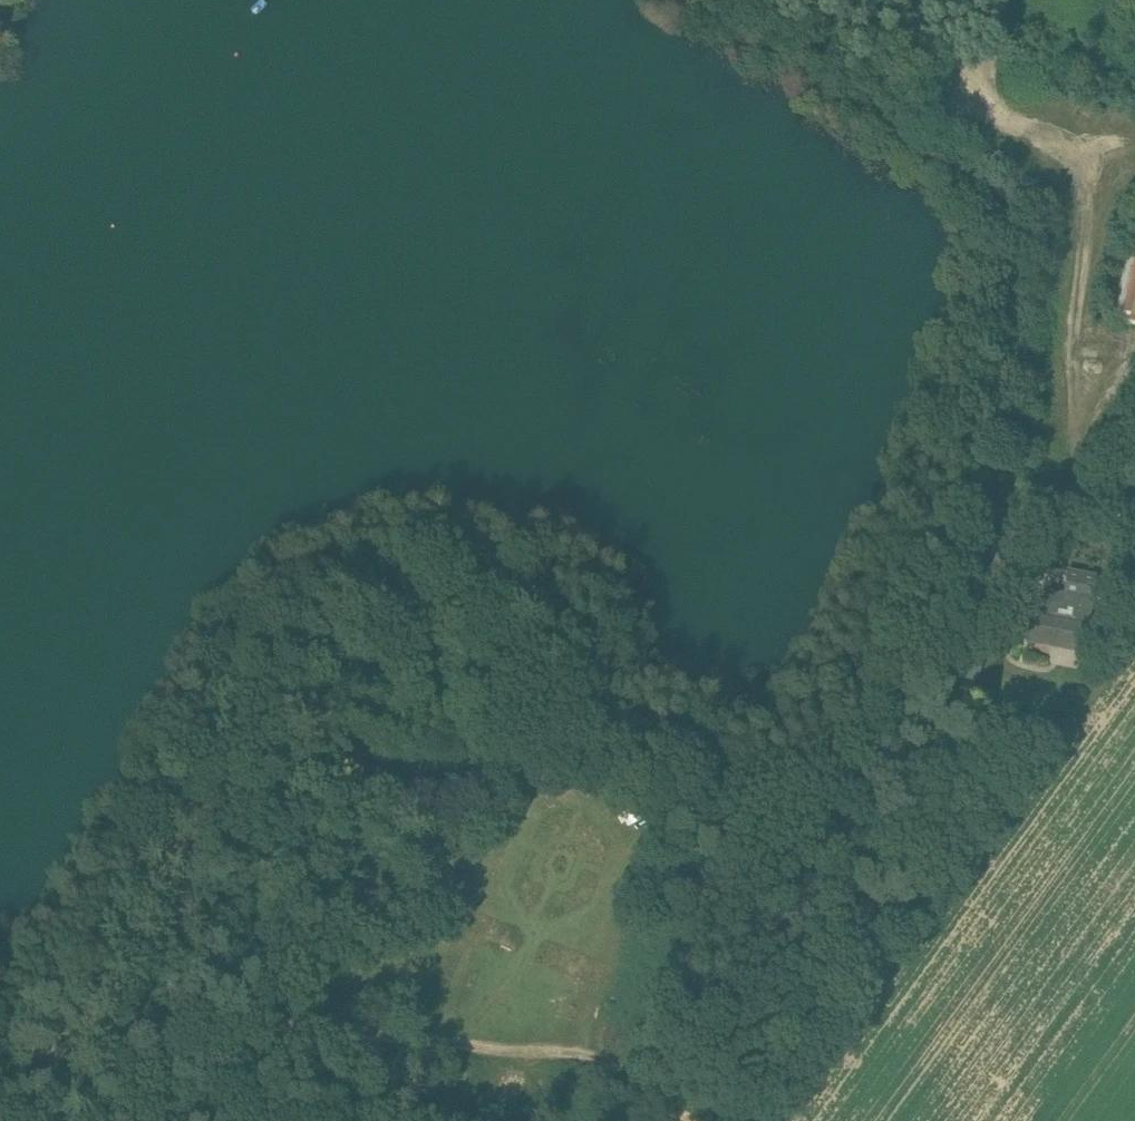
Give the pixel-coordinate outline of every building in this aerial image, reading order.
[(1117,297),(1112,319),(1134,325),(1134,230),(1117,297)] [(1097,576),(1069,570),(1064,594),(1050,591),(1045,615),(1036,613),(1032,612),(1032,615),(1029,639),(1086,648),(1091,617),(1090,617),(1094,594),(1093,594),(1097,576)]
